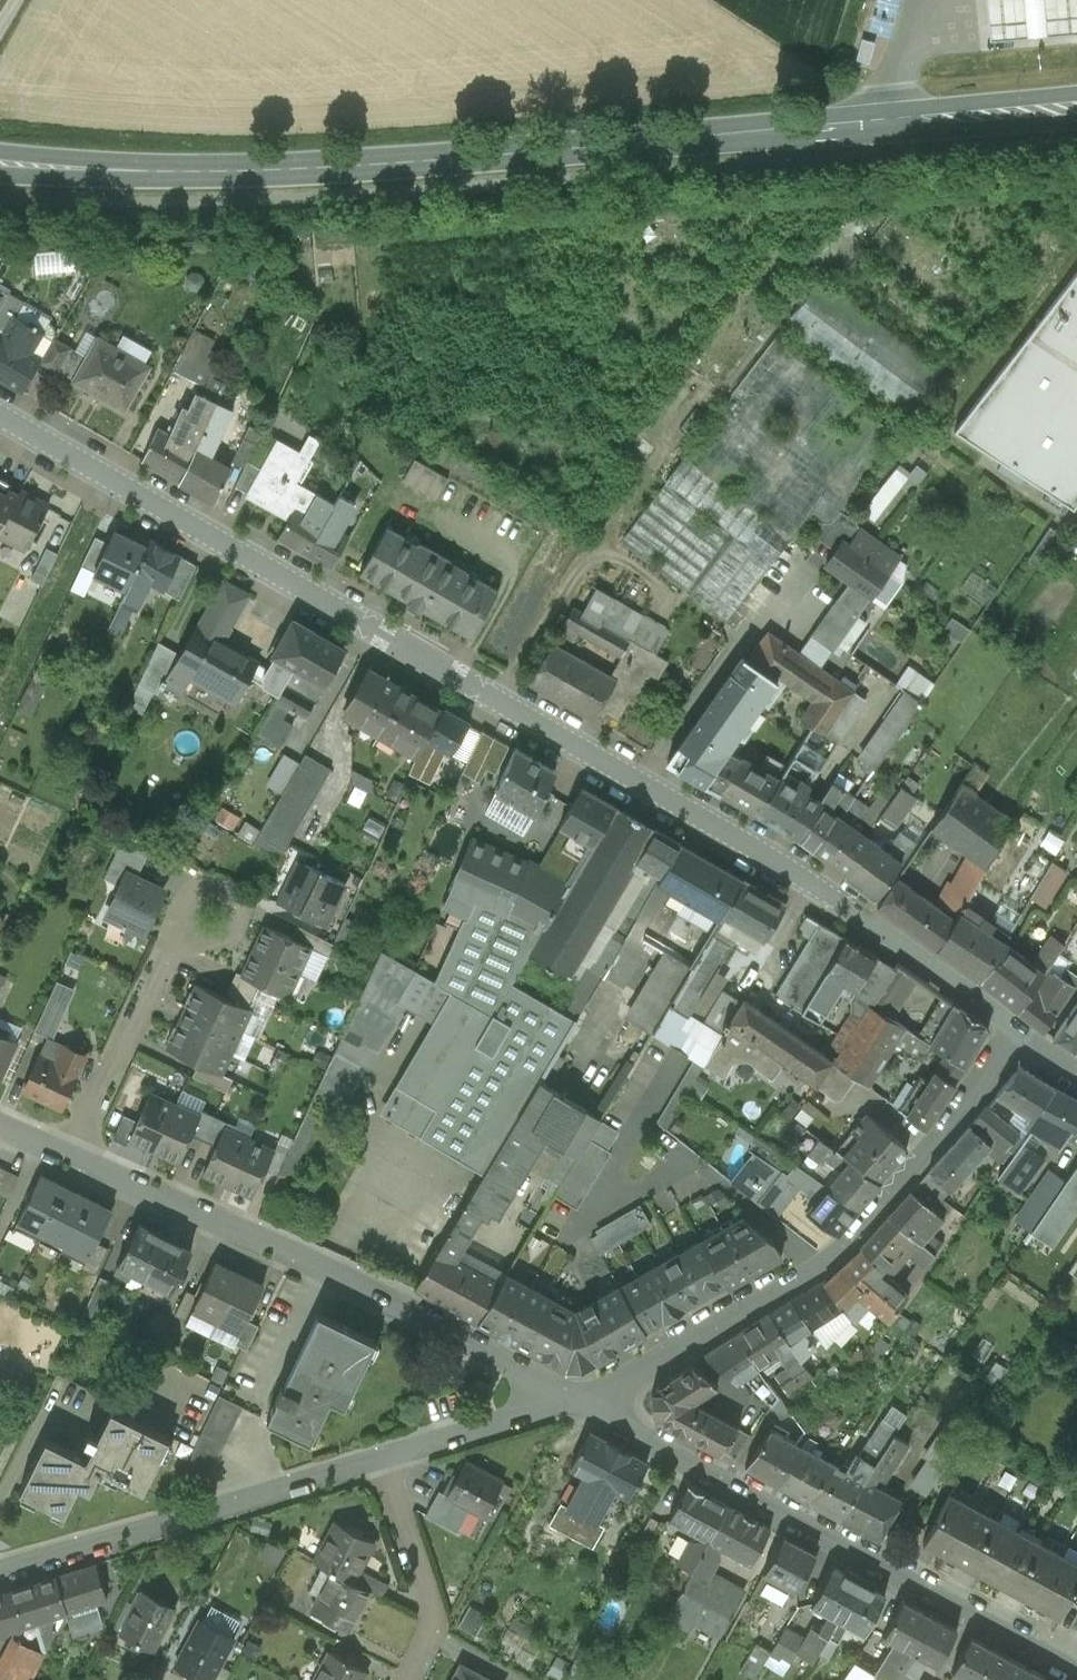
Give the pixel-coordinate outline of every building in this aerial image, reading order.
[(986,4),(989,40),(1076,33),(1076,0),(986,0),(986,4)] [(874,42),(861,38),(855,59),(868,63),(874,42)] [(956,381),(1018,303),(887,204),(798,213),(621,446),(667,481),(621,542),(727,623),(811,513),(825,523),(817,538),(835,551),(842,540),(849,545),(860,530),(854,520),(843,512),(911,422),(913,423),(949,376),(956,381)] [(36,273),(70,271),(69,249),(35,251),(36,273)] [(954,430),(1002,462),(1025,477),(1048,492),(1071,507),(1073,508),(1076,503),(1076,272),(954,430)] [(8,294),(0,290),(0,308),(8,294)] [(24,304),(8,294),(0,308),(0,328),(6,332),(15,316),(24,304)] [(21,392),(38,361),(42,362),(55,339),(51,337),(54,332),(52,326),(48,323),(51,319),(24,304),(15,316),(6,332),(0,342),(0,379),(21,392)] [(74,381),(125,409),(149,367),(98,337),(88,358),(74,381)] [(57,370),(70,347),(55,339),(42,362),(57,370)] [(203,394),(218,402),(234,368),(187,345),(174,370),(206,387),(203,394)] [(74,381),(88,358),(70,347),(57,370),(74,381)] [(180,482),(218,402),(203,394),(196,391),(188,408),(183,405),(170,434),(159,427),(143,460),(180,482)] [(195,491),(211,457),(234,409),(218,402),(180,482),(195,491)] [(233,462),(245,467),(248,462),(262,431),(250,426),(233,462)] [(279,539),(308,556),(326,525),(324,525),(336,505),(299,484),(312,462),(308,456),(277,440),(261,469),(248,493),(246,497),(290,520),(279,539)] [(211,457),(195,491),(215,502),(231,468),(211,457)] [(436,500),(449,478),(425,464),(416,459),(403,481),(436,500)] [(236,487),(248,493),(261,469),(248,462),(245,467),(236,487)] [(997,469),(1020,485),(1025,477),(1002,462),(997,469)] [(896,465),(860,509),(873,519),(909,476),(896,465)] [(18,494),(4,487),(8,481),(0,478),(0,528),(18,494)] [(18,494),(0,528),(0,535),(27,549),(49,507),(20,491),(18,494)] [(1071,507),(1048,492),(1042,500),(1065,515),(1071,507)] [(308,556),(331,569),(349,539),(338,532),(354,504),(340,496),(336,505),(324,525),(326,525),(308,556)] [(472,637),(498,592),(466,573),(467,571),(419,543),(418,545),(386,527),(360,572),(410,602),(408,605),(419,612),(422,608),(472,637)] [(1050,527),(1028,561),(1039,568),(1061,535),(1050,527)] [(148,544),(115,529),(108,543),(95,572),(94,575),(126,590),(148,544)] [(899,557),(860,530),(849,545),(842,540),(835,551),(826,564),(850,582),(838,599),(859,614),(871,597),(885,606),(901,582),(888,573),(899,557)] [(95,572),(108,543),(95,537),(82,565),(95,572)] [(151,538),(148,544),(126,590),(121,601),(134,607),(138,609),(151,584),(164,592),(165,590),(181,556),(151,538)] [(44,546),(32,577),(45,582),(56,551),(44,546)] [(196,565),(181,556),(165,590),(179,599),(196,565)] [(84,595),(94,575),(95,572),(82,565),(70,589),(84,595)] [(248,595),(225,582),(198,629),(196,628),(166,680),(183,690),(191,676),(236,702),(258,663),(218,640),(222,632),(226,634),(248,595)] [(583,613),(631,639),(656,654),(669,629),(596,587),(583,613)] [(134,607),(121,601),(108,630),(121,636),(134,607)] [(621,657),(631,639),(583,613),(573,607),(559,632),(574,641),(579,632),(621,657)] [(343,649),(315,633),(285,683),(315,701),(343,649)] [(553,644),(530,684),(594,721),(600,708),(618,720),(628,703),(634,705),(651,674),(659,679),(669,661),(656,654),(631,639),(621,657),(610,676),(553,644)] [(668,762),(713,789),(736,754),(729,749),(778,680),(744,656),(668,762)] [(442,711),(368,670),(344,712),(418,754),(427,738),(442,711)] [(904,689),(856,755),(875,769),(922,702),(904,689)] [(444,708),(442,711),(427,738),(438,744),(452,752),(469,722),(444,708)] [(509,746),(483,730),(463,772),(480,781),(487,769),(496,773),(509,746)] [(422,777),(438,744),(427,738),(418,754),(410,771),(422,777)] [(555,772),(515,749),(496,790),(499,793),(489,809),(524,829),(534,812),(536,814),(555,772)] [(328,765),(302,752),(298,760),(281,751),(265,783),(279,790),(253,841),(282,856),(328,765)] [(713,789),(758,815),(780,779),(736,754),(713,789)] [(780,779),(758,815),(797,837),(819,802),(805,793),(810,786),(805,783),(814,770),(794,758),(780,779)] [(956,886),(971,895),(985,868),(1015,823),(974,792),(985,775),(974,765),(961,783),(931,828),(973,859),(956,886)] [(819,802),(797,837),(816,852),(839,816),(841,818),(855,798),(832,782),(819,802)] [(879,812),(897,824),(916,797),(898,785),(879,812)] [(592,845),(616,806),(583,788),(560,827),(592,845)] [(841,818),(839,816),(816,852),(847,875),(871,839),(859,831),(863,826),(874,826),(875,822),(879,816),(869,808),(855,798),(841,818)] [(635,867),(656,830),(616,806),(592,845),(568,885),(529,952),(571,976),(635,867)] [(245,819),(237,830),(250,839),(258,828),(245,819)] [(658,884),(681,844),(656,830),(635,867),(646,873),(590,967),(603,975),(629,929),(658,884)] [(871,839),(847,875),(878,898),(916,842),(900,832),(892,845),(886,841),(883,848),(871,839)] [(415,970),(398,1002),(438,1025),(384,1115),(423,1138),(425,1135),(485,1170),(539,1081),(576,1019),(513,982),(529,952),(568,885),(529,862),(528,864),(473,840),(443,905),(451,909),(446,921),(462,928),(438,983),(415,970)] [(127,873),(137,878),(148,854),(122,841),(110,865),(127,873)] [(689,902),(713,862),(681,844),(658,884),(689,902)] [(1029,897),(1046,906),(1067,868),(1050,859),(1029,897)] [(345,884),(299,861),(279,902),(325,925),(345,884)] [(720,920),(746,881),(713,862),(689,902),(720,920)] [(143,932),(163,891),(137,878),(127,873),(107,915),(143,932)] [(941,909),(897,878),(877,907),(937,951),(956,921),(965,906),(971,895),(956,886),(941,909)] [(760,945),(784,904),(746,881),(720,920),(692,967),(670,1003),(688,1014),(735,938),(753,949),(760,945)] [(981,980),(1004,942),(1009,935),(965,906),(956,921),(937,951),(981,980)] [(802,1012),(846,940),(804,915),(803,918),(805,920),(801,927),(813,935),(775,995),(802,1012)] [(292,939),(265,926),(254,951),(299,972),(311,948),(292,939)] [(292,939),(311,948),(329,956),(334,944),(298,927),(292,939)] [(786,968),(806,934),(796,929),(777,963),(786,968)] [(1032,963),(1004,942),(981,980),(980,981),(1017,1010),(1047,967),(1064,943),(1051,934),(1034,958),(1032,963)] [(856,991),(876,957),(846,940),(802,1012),(820,1023),(844,984),(856,991)] [(299,972),(254,951),(242,976),(261,984),(288,997),(299,972)] [(670,1003),(692,967),(667,952),(629,1018),(652,1032),(653,1031),(670,1003)] [(81,969),(68,963),(59,982),(72,988),(81,969)] [(1043,1031),(1076,983),(1076,977),(1066,969),(1061,977),(1047,967),(1017,1010),(1043,1031)] [(231,985),(255,997),(261,984),(242,976),(236,973),(231,985)] [(57,981),(34,1031),(48,1037),(52,1039),(75,989),(72,988),(59,982),(57,981)] [(225,997),(198,985),(194,994),(190,992),(184,1005),(188,1007),(241,1031),(251,1010),(249,1009),(225,997)] [(225,997),(249,1009),(255,997),(231,985),(225,997)] [(730,1022),(743,1003),(722,990),(701,1022),(688,1014),(670,1003),(653,1031),(705,1062),(730,1022)] [(948,1001),(943,997),(919,1037),(930,1044),(930,1045),(945,1055),(965,1069),(989,1028),(949,999),(948,1001)] [(746,1000),(745,999),(743,1003),(730,1022),(783,1062),(816,1087),(833,1060),(746,1000)] [(1076,1048),(1076,1004),(1053,1039),(1073,1053),(1075,1050),(1076,1048)] [(241,1031),(188,1007),(178,1028),(230,1053),(241,1031)] [(783,1062),(730,1022),(705,1062),(704,1063),(723,1076),(726,1072),(728,1073),(733,1065),(730,1063),(733,1060),(747,1059),(755,1065),(753,1067),(763,1074),(765,1072),(771,1077),(783,1062)] [(230,1053),(178,1028),(174,1026),(168,1040),(172,1042),(168,1050),(198,1064),(220,1074),(221,1073),(230,1053)] [(0,1035),(0,1077),(16,1042),(0,1035)] [(52,1039),(48,1037),(23,1092),(63,1110),(88,1055),(52,1039)] [(965,1069),(945,1055),(928,1081),(920,1075),(913,1085),(907,1081),(891,1104),(925,1130),(965,1069)] [(220,1074),(198,1064),(192,1076),(227,1092),(233,1079),(221,1073),(220,1074)] [(1041,1106),(1054,1087),(1019,1066),(996,1095),(1024,1112),(1020,1119),(1024,1124),(1038,1105),(1041,1106)] [(588,1137),(600,1117),(539,1081),(485,1170),(438,1250),(456,1260),(488,1205),(501,1213),(529,1167),(560,1185),(561,1183),(568,1172),(575,1160),(581,1149),(588,1137)] [(1076,1127),(1076,1099),(1054,1087),(1041,1106),(1038,1105),(1024,1124),(1031,1129),(1022,1143),(1033,1151),(1043,1138),(1058,1148),(1066,1135),(1071,1138),(1076,1127)] [(154,1150),(175,1106),(150,1094),(129,1139),(154,1150)] [(179,1162),(200,1117),(175,1106),(154,1150),(179,1162)] [(1020,1134),(986,1107),(928,1171),(950,1190),(985,1151),(1000,1161),(1020,1134)] [(907,1148),(867,1113),(835,1150),(879,1181),(907,1148)] [(600,1117),(588,1137),(611,1151),(624,1131),(600,1117)] [(228,1184),(249,1140),(224,1128),(203,1173),(228,1184)] [(611,1151),(588,1137),(581,1149),(605,1163),(611,1151)] [(827,1186),(857,1208),(859,1208),(880,1182),(879,1181),(835,1150),(820,1139),(808,1154),(822,1164),(825,1159),(836,1168),(842,1168),(827,1186)] [(254,1196),(274,1151),(249,1140),(228,1184),(254,1196)] [(1045,1160),(1033,1151),(1022,1143),(997,1176),(1020,1193),(1045,1160)] [(605,1163),(581,1149),(575,1160),(598,1174),(605,1163)] [(598,1174),(575,1160),(568,1172),(591,1185),(598,1174)] [(822,1193),(807,1211),(837,1233),(857,1208),(827,1186),(795,1164),(786,1174),(814,1194),(817,1189),(822,1193)] [(1068,1177),(1031,1230),(1052,1245),(1076,1211),(1072,1208),(1076,1199),(1076,1164),(1068,1177)] [(488,1205),(456,1260),(500,1284),(506,1274),(554,1195),(560,1185),(529,1167),(501,1213),(488,1205)] [(1068,1177),(1049,1168),(1026,1198),(1029,1201),(1008,1230),(1023,1241),(1031,1230),(1068,1177)] [(0,1186),(0,1194),(9,1198),(19,1176),(7,1170),(0,1186)] [(919,1181),(942,1199),(950,1190),(928,1171),(919,1181)] [(591,1185),(568,1172),(561,1183),(584,1197),(591,1185)] [(38,1239),(65,1186),(41,1174),(15,1227),(38,1239)] [(912,1192),(944,1218),(953,1207),(942,1199),(919,1181),(912,1192)] [(584,1197),(561,1183),(560,1185),(554,1195),(577,1208),(584,1197)] [(62,1250),(88,1198),(65,1186),(38,1239),(62,1250)] [(889,1216),(921,1244),(935,1255),(943,1243),(931,1233),(944,1218),(912,1192),(911,1191),(889,1216)] [(86,1262),(112,1210),(88,1198),(62,1250),(86,1262)] [(640,1204),(629,1210),(641,1230),(651,1224),(640,1204)] [(598,1234),(591,1238),(600,1254),(641,1230),(629,1210),(595,1230),(598,1234)] [(862,1248),(888,1274),(907,1254),(926,1268),(935,1255),(921,1244),(889,1216),(861,1247),(862,1248)] [(743,1217),(701,1241),(725,1283),(728,1287),(781,1256),(772,1240),(743,1217)] [(118,1264),(119,1265),(115,1273),(129,1280),(133,1271),(144,1277),(165,1237),(138,1223),(118,1264)] [(1052,1245),(1031,1230),(1023,1241),(1044,1256),(1052,1245)] [(171,1290),(191,1250),(165,1237),(144,1277),(171,1290)] [(701,1241),(679,1253),(703,1296),(725,1283),(701,1241)] [(862,1248),(843,1266),(865,1290),(868,1287),(899,1308),(908,1294),(888,1274),(862,1248)] [(456,1260),(438,1250),(415,1288),(477,1322),(500,1284),(456,1260)] [(679,1253),(660,1264),(685,1306),(703,1296),(679,1253)] [(1068,1271),(1076,1277),(1076,1258),(1068,1271)] [(215,1323),(239,1273),(215,1261),(198,1296),(191,1311),(215,1323)] [(660,1264),(638,1277),(662,1319),(685,1306),(660,1264)] [(843,1266),(823,1283),(843,1309),(845,1312),(858,1298),(889,1322),(899,1308),(868,1287),(865,1290),(843,1266)] [(264,1285),(239,1273),(215,1323),(240,1335),(247,1320),(264,1285)] [(555,1300),(506,1274),(500,1284),(477,1322),(528,1349),(555,1300)] [(638,1277),(619,1287),(644,1330),(662,1319),(638,1277)] [(823,1282),(791,1301),(811,1329),(843,1309),(823,1283),(823,1282)] [(574,1311),(602,1359),(646,1334),(644,1330),(619,1287),(618,1286),(580,1308),(574,1311)] [(191,1311),(198,1296),(186,1290),(175,1314),(187,1320),(191,1311)] [(576,1301),(559,1292),(555,1300),(528,1349),(566,1369),(595,1363),(602,1359),(574,1311),(580,1308),(576,1301)] [(791,1301),(769,1314),(799,1357),(801,1360),(814,1347),(803,1335),(811,1329),(791,1301)] [(375,1341),(318,1313),(284,1384),(282,1383),(276,1395),(278,1396),(267,1420),(310,1441),(330,1399),(344,1405),(375,1341)] [(769,1314),(735,1335),(758,1367),(780,1353),(785,1361),(788,1359),(791,1363),(799,1357),(769,1314)] [(258,1325),(247,1320),(240,1335),(236,1344),(243,1347),(245,1342),(249,1345),(258,1325)] [(758,1367),(735,1335),(705,1355),(738,1383),(746,1378),(752,1387),(771,1405),(779,1395),(758,1367)] [(718,1386),(693,1365),(655,1388),(655,1393),(651,1393),(652,1415),(656,1415),(656,1419),(721,1454),(739,1428),(691,1402),(718,1386)] [(188,1468),(210,1476),(239,1402),(218,1393),(188,1468)] [(891,1404),(882,1418),(898,1428),(907,1415),(891,1404)] [(169,1438),(111,1409),(86,1459),(46,1439),(20,1491),(64,1512),(78,1484),(90,1490),(100,1468),(143,1489),(169,1438)] [(898,1428),(882,1418),(859,1453),(875,1464),(894,1434),(898,1428)] [(926,1459),(909,1483),(925,1495),(967,1436),(946,1421),(921,1456),(926,1459)] [(778,1484),(803,1448),(771,1429),(745,1467),(778,1484)] [(581,1517),(618,1447),(590,1432),(571,1467),(584,1474),(577,1488),(571,1485),(566,1495),(571,1498),(566,1508),(581,1517)] [(863,1480),(873,1485),(877,1477),(883,1480),(885,1480),(909,1443),(894,1434),(875,1464),(863,1480)] [(628,1498),(647,1462),(618,1447),(581,1517),(597,1525),(615,1491),(628,1498)] [(833,1464),(803,1448),(778,1484),(808,1501),(833,1464)] [(875,1464),(859,1453),(856,1453),(845,1470),(863,1480),(875,1464)] [(503,1481),(465,1460),(447,1494),(439,1490),(432,1503),(464,1520),(470,1508),(484,1516),(503,1481)] [(845,1470),(833,1464),(808,1501),(839,1517),(863,1480),(845,1470)] [(901,1500),(873,1485),(863,1480),(839,1517),(879,1538),(901,1500)] [(691,1571),(727,1506),(687,1484),(668,1520),(699,1536),(689,1540),(677,1564),(691,1571)] [(945,1555),(972,1505),(949,1493),(922,1542),(945,1555)] [(464,1520),(432,1503),(426,1514),(458,1531),(464,1520)] [(968,1567),(995,1518),(972,1505),(945,1555),(968,1567)] [(770,1529),(727,1506),(691,1571),(708,1580),(720,1558),(719,1547),(751,1564),(770,1529)] [(268,1535),(271,1521),(253,1517),(250,1531),(268,1535)] [(991,1579),(1018,1530),(995,1518),(968,1567),(991,1579)] [(362,1570),(377,1542),(333,1520),(313,1561),(322,1566),(330,1570),(356,1583),(362,1570)] [(1014,1592),(1041,1542),(1018,1530),(991,1579),(1014,1592)] [(796,1590),(816,1554),(783,1536),(754,1590),(761,1594),(762,1593),(782,1604),(791,1587),(796,1590)] [(278,1565),(285,1550),(267,1542),(260,1557),(278,1565)] [(1037,1604),(1064,1555),(1041,1542),(1014,1592),(1037,1604)] [(1076,1585),(1076,1562),(1064,1555),(1037,1604),(1060,1616),(1076,1585)] [(56,1576),(67,1612),(107,1600),(96,1564),(56,1576)] [(309,1591),(317,1595),(330,1570),(322,1566),(309,1591)] [(828,1637),(860,1578),(846,1569),(844,1573),(832,1566),(812,1604),(829,1613),(819,1632),(828,1637)] [(370,1590),(356,1583),(330,1570),(317,1595),(310,1609),(350,1630),(370,1590)] [(382,1597),(389,1584),(362,1570),(356,1583),(370,1590),(382,1597)] [(56,1576),(0,1593),(0,1633),(35,1623),(44,1653),(45,1653),(57,1630),(53,1617),(67,1612),(56,1576)] [(865,1633),(885,1595),(873,1589),(875,1586),(860,1578),(828,1637),(818,1652),(829,1658),(848,1623),(865,1633)] [(175,1607),(143,1591),(120,1635),(152,1651),(175,1607)] [(930,1615),(903,1601),(881,1642),(890,1647),(874,1673),(885,1679),(891,1679),(911,1650),(930,1615)] [(476,1637),(488,1615),(470,1605),(458,1627),(476,1637)] [(957,1630),(930,1615),(911,1650),(891,1679),(912,1679),(925,1659),(938,1665),(957,1630)] [(198,1618),(172,1665),(201,1679),(214,1679),(222,1666),(237,1639),(198,1618)] [(319,1646),(323,1637),(314,1633),(310,1642),(319,1646)] [(45,1653),(44,1653),(12,1637),(0,1660),(0,1679),(31,1679),(45,1653)] [(1008,1658),(970,1637),(952,1672),(967,1679),(994,1679),(1008,1658)] [(242,1653),(254,1659),(261,1645),(249,1638),(242,1653)] [(740,1669),(754,1676),(768,1647),(754,1640),(740,1669)] [(581,1648),(570,1669),(583,1676),(594,1656),(581,1648)] [(327,1650),(311,1679),(364,1679),(368,1672),(327,1650)] [(547,1674),(559,1679),(560,1679),(569,1662),(557,1656),(547,1674)] [(1008,1658),(994,1679),(1049,1679),(1008,1658)] [(460,1664),(452,1679),(490,1679),(460,1664)] [(222,1666),(214,1679),(226,1679),(231,1670),(222,1666)]
